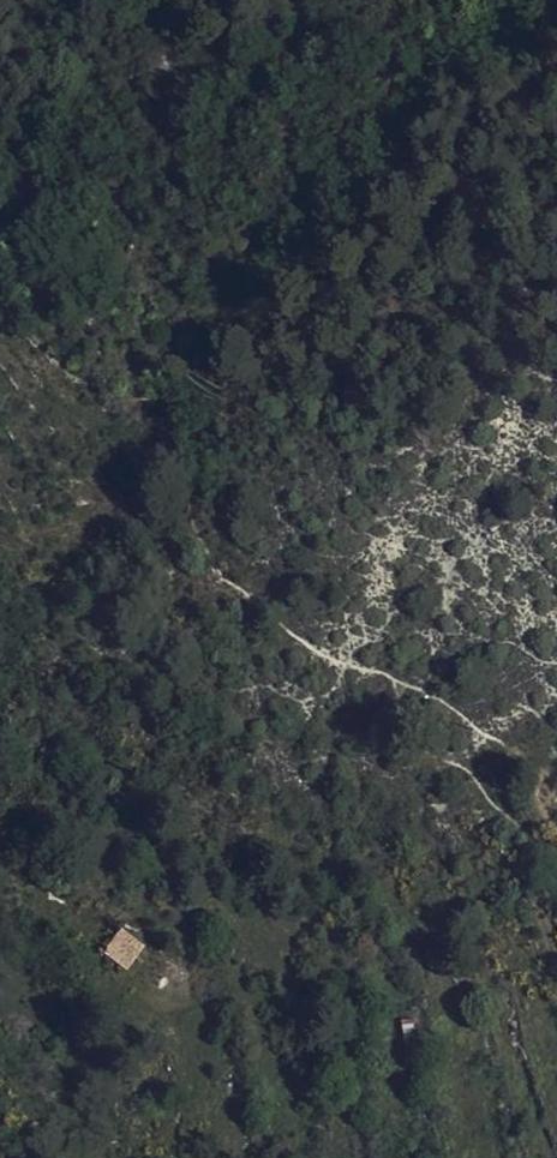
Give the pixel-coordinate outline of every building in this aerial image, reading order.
[(133,913),(111,893),(89,915),(113,936),(133,913)] [(106,957),(130,974),(146,951),(121,934),(106,957)]
